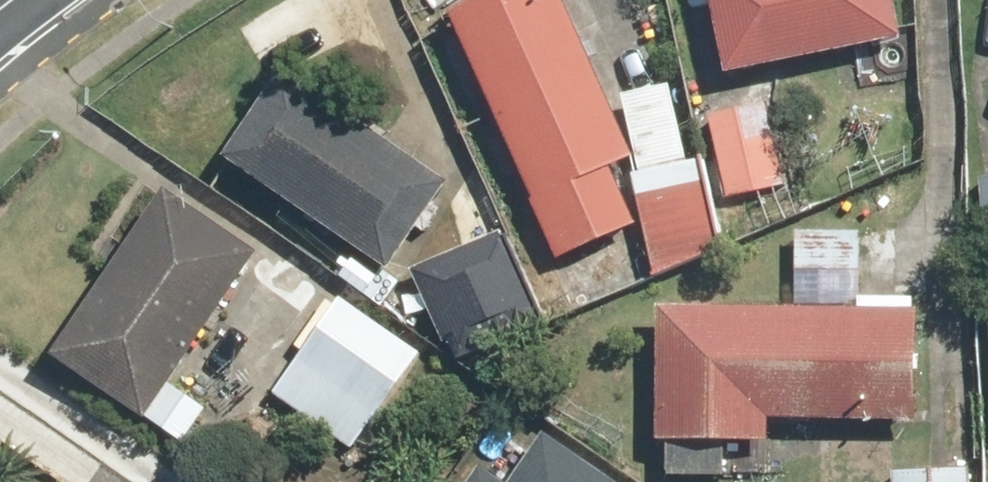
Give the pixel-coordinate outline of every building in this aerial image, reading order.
[(458,3),(559,248),(654,209),(567,0),(465,0),(458,3)] [(740,67),(908,31),(901,0),(725,0),(740,67)] [(289,76),(237,151),(390,256),(442,182),(289,76)] [(715,115),(725,189),(788,181),(779,107),(715,115)] [(172,187),(61,349),(147,407),(257,245),(172,187)] [(518,219),(414,264),(453,355),(557,310),(518,219)] [(338,301),(277,395),(354,445),(415,351),(338,301)] [(912,316),(670,314),(669,415),(911,418),(912,316)] [(545,436),(515,481),(616,481),(545,436)] [(475,481),(509,481),(485,466),(475,481)] [(900,473),(901,481),(972,481),(971,469),(900,473)]
